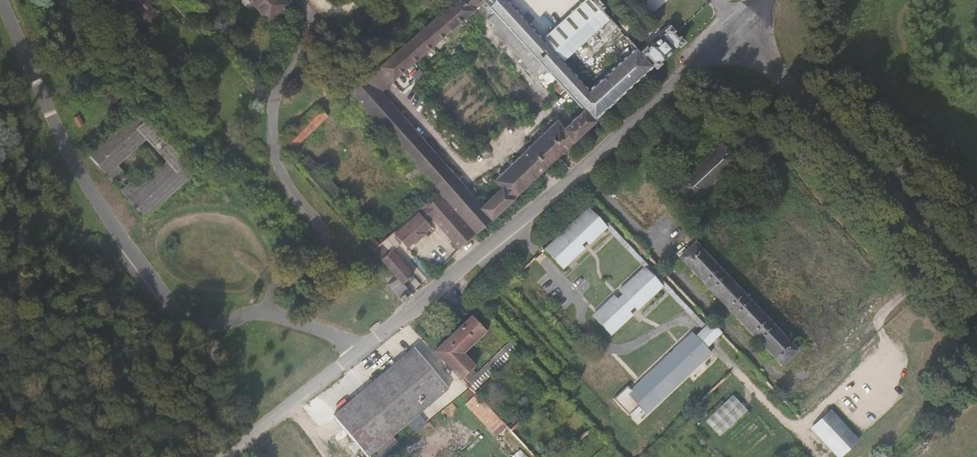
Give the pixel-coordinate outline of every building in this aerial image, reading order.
[(164,17),(149,0),(128,0),(127,1),(151,28),(164,17)] [(283,0),(253,0),(266,14),(283,0)] [(382,86),(479,0),(446,0),(350,85),(349,86),(439,187),(473,226),(594,115),(583,103),(562,122),(556,115),(492,174),(498,181),(481,197),(382,86)] [(502,13),(491,0),(487,0),(483,4),(496,18),(502,13)] [(502,13),(523,36),(570,88),(583,103),(594,115),(652,62),(654,64),(662,57),(659,54),(670,43),(673,46),(683,36),(678,31),(671,29),(673,27),(667,20),(658,29),(661,33),(650,44),(647,40),(639,47),(634,40),(588,82),(552,40),(597,0),(570,0),(540,27),(516,0),(491,0),(502,13)] [(561,95),(570,88),(523,36),(515,44),(529,59),(531,58),(542,71),(546,68),(557,82),(553,85),(561,95)] [(139,109),(88,154),(113,182),(125,172),(118,164),(147,138),(167,161),(139,187),(132,180),(121,190),(146,217),(196,172),(139,109)] [(681,178),(695,192),(737,151),(724,136),(681,178)] [(138,185),(166,161),(153,147),(160,163),(151,170),(148,171),(147,172),(139,175),(135,164),(133,162),(140,160),(137,157),(135,151),(121,163),(125,173),(114,182),(120,189),(132,178),(138,185)] [(474,227),(473,226),(439,187),(423,200),(403,218),(390,229),(398,240),(402,243),(408,237),(409,238),(422,227),(421,226),(428,219),(425,216),(429,212),(455,243),(474,227)] [(398,212),(403,218),(423,200),(419,194),(398,212)] [(590,237),(606,222),(587,202),(546,242),(565,261),(585,242),(581,238),(586,233),(590,237)] [(383,235),(390,229),(403,218),(398,212),(372,233),(377,240),(383,235)] [(712,315),(707,319),(608,216),(605,219),(643,258),(704,322),(697,329),(706,339),(720,324),(720,323),(712,315)] [(401,278),(411,268),(392,246),(388,250),(384,245),(388,242),(383,235),(377,240),(372,244),(396,272),(401,278)] [(781,357),(797,344),(698,236),(682,249),(781,357)] [(635,299),(638,302),(661,280),(644,262),(620,283),(624,287),(618,293),(615,289),(594,308),(612,327),(633,307),(629,304),(635,299)] [(397,298),(409,287),(401,278),(396,272),(384,282),(397,298)] [(477,355),(464,343),(486,324),(483,320),(487,316),(475,303),(436,339),(469,374),(480,364),(474,358),(477,355)] [(671,375),(674,378),(711,344),(706,339),(697,329),(693,325),(656,360),(659,363),(653,370),(649,366),(632,383),(628,378),(614,391),(630,407),(640,397),(647,405),(667,385),(664,382),(671,375)] [(389,428),(451,377),(416,335),(357,383),(389,428)] [(509,351),(516,344),(509,337),(502,343),(509,351)] [(469,374),(476,381),(509,351),(502,343),(480,364),(469,374)] [(544,454),(476,381),(466,391),(526,456),(541,456),(544,454)] [(368,445),(389,428),(357,383),(333,403),(368,445)] [(706,412),(721,427),(747,402),(733,387),(706,412)] [(840,449),(858,431),(829,403),(811,419),(840,449)]
